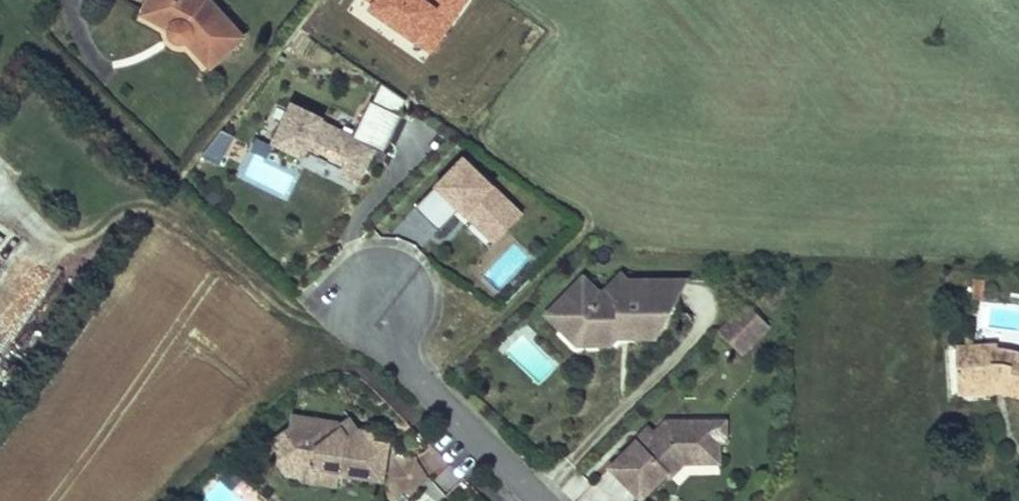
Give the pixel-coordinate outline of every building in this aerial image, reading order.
[(145,16),(169,28),(165,33),(165,36),(165,38),(165,39),(165,40),(165,42),(167,44),(170,46),(171,47),(173,48),(175,48),(177,48),(179,47),(180,46),(182,45),(187,42),(205,63),(237,39),(205,0),(153,0),(145,16)] [(428,59),(467,0),(350,0),(346,6),(428,59)] [(294,103),(276,142),(305,156),(307,151),(320,157),(319,159),(328,164),(329,161),(342,169),(345,165),(363,174),(373,155),(367,153),(371,146),(376,148),(385,153),(403,116),(372,100),(354,137),(322,121),(323,118),(294,103)] [(373,155),(376,148),(371,146),(367,153),(373,155)] [(453,211),(490,245),(523,210),(462,153),(413,205),(437,228),(453,211)] [(259,160),(252,179),(287,192),(294,173),(259,160)] [(359,182),(363,174),(345,165),(342,169),(340,173),(359,182)] [(585,271),(571,286),(582,296),(565,314),(589,337),(616,336),(622,330),(621,322),(665,321),(664,306),(681,305),(681,287),(680,271),(629,274),(623,268),(603,289),(585,271)] [(689,271),(680,271),(681,287),(689,271)] [(582,296),(571,286),(549,310),(579,337),(589,337),(565,314),(582,296)] [(783,312),(759,289),(731,317),(747,333),(761,319),(768,326),(783,312)] [(754,340),(768,326),(761,319),(747,333),(754,340)] [(665,329),(665,321),(621,322),(622,330),(665,329)] [(1015,330),(974,328),(971,369),(1011,369),(1018,370),(1018,340),(1015,339),(1015,330)] [(1011,369),(971,369),(971,379),(1011,379),(1011,369)] [(312,431),(314,419),(294,416),(292,428),(296,434),(306,436),(312,431)] [(289,473),(301,475),(314,466),(340,470),(345,471),(347,473),(386,480),(391,444),(377,442),(377,438),(373,431),(358,428),(357,438),(351,437),(338,423),(314,419),(312,431),(306,436),(296,434),(292,428),(277,439),(274,454),(289,473)] [(612,465),(643,496),(669,470),(673,474),(686,460),(705,461),(705,440),(715,440),(715,419),(668,419),(657,431),(644,443),(639,438),(612,465)] [(728,419),(715,419),(715,440),(705,440),(705,461),(721,461),(721,440),(728,440),(728,419)] [(357,438),(358,428),(358,426),(338,423),(351,437),(357,438)] [(657,431),(651,425),(639,438),(644,443),(657,431)] [(340,470),(314,466),(301,475),(305,479),(338,485),(340,470)]
